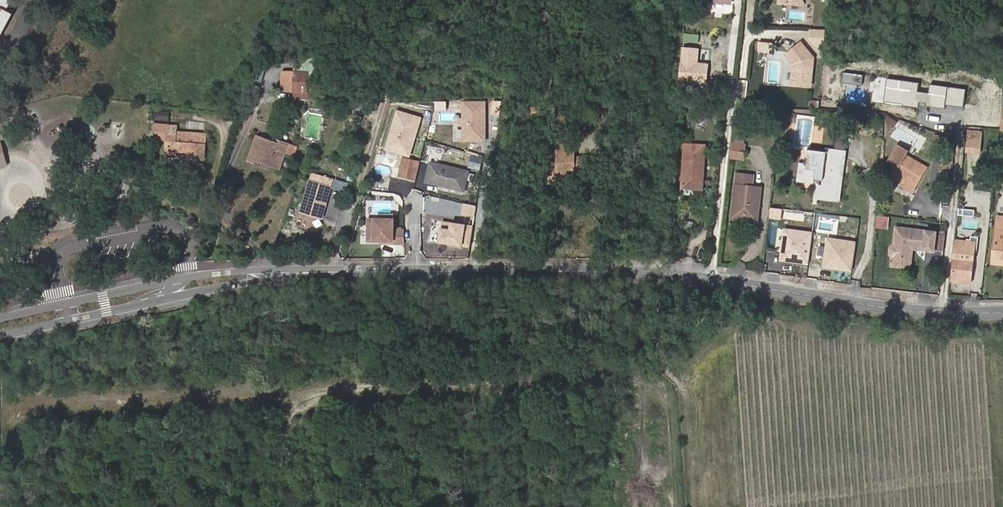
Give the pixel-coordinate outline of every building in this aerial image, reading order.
[(15,13),(9,10),(14,2),(10,0),(0,0),(0,43),(15,13)] [(807,45),(823,45),(823,29),(807,29),(807,45)] [(788,60),(785,82),(804,85),(808,57),(793,41),(781,53),(788,60)] [(293,87),(293,70),(283,69),(283,87),(293,87)] [(308,91),(309,70),(293,70),(293,87),(293,90),(308,91)] [(166,139),(168,126),(169,112),(155,111),(153,139),(166,139)] [(900,122),(889,116),(887,121),(897,126),(900,122)] [(166,139),(166,147),(168,147),(168,154),(170,154),(204,157),(206,135),(176,133),(176,127),(168,126),(166,139)] [(945,135),(932,133),(931,143),(944,144),(945,135)] [(981,139),(968,137),(967,146),(980,147),(981,139)] [(280,147),(273,145),(251,138),(243,163),(252,166),(253,163),(259,165),(280,172),(286,155),(296,158),(298,149),(281,144),(280,147)] [(575,142),(560,142),(560,160),(552,161),(552,170),(556,170),(556,182),(570,181),(570,175),(576,175),(595,175),(594,156),(576,156),(575,142)] [(697,165),(699,145),(681,143),(677,184),(695,186),(697,165)] [(727,150),(742,152),(743,146),(728,144),(727,150)] [(894,177),(915,188),(927,168),(906,156),(909,150),(901,145),(891,162),(900,166),(894,177)] [(980,147),(967,146),(965,158),(979,160),(980,147)] [(798,176),(815,178),(823,179),(822,185),(820,185),(818,197),(839,199),(840,188),(835,188),(836,181),(839,181),(840,172),(839,172),(839,166),(843,166),(845,150),(827,148),(826,152),(809,150),(808,158),(806,157),(805,163),(800,163),(798,176)] [(727,150),(726,158),(742,160),(742,152),(727,150)] [(11,173),(6,151),(0,154),(0,180),(11,173)] [(419,162),(403,158),(398,174),(414,179),(419,162)] [(463,191),(467,172),(430,162),(426,181),(463,191)] [(732,220),(745,221),(748,175),(736,174),(732,220)] [(748,175),(745,221),(759,222),(759,211),(757,211),(758,187),(752,187),(752,175),(748,175)] [(330,181),(312,176),(301,215),(319,220),(330,181)] [(913,193),(915,188),(894,177),(892,181),(913,193)] [(335,178),(331,189),(344,193),(348,183),(335,178)] [(998,217),(995,259),(1002,260),(1002,218),(998,217)] [(401,244),(401,230),(389,231),(389,220),(364,220),(364,242),(391,242),(391,244),(401,244)] [(937,233),(898,227),(896,244),(892,247),(891,254),(894,257),(893,265),(902,266),(903,258),(911,259),(913,248),(934,251),(935,250),(937,234),(937,233)] [(937,234),(935,250),(943,251),(944,235),(937,234)] [(952,255),(949,281),(970,283),(972,258),(974,242),(953,239),(952,255)] [(911,259),(903,258),(902,266),(910,267),(911,259)]
